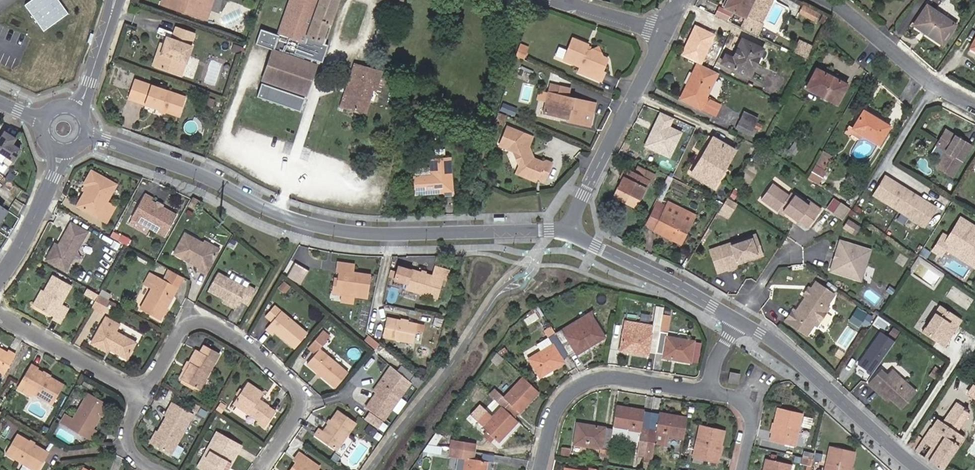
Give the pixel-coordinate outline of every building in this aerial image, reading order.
[(55,0),(33,0),(23,7),(41,33),(66,16),(55,0)] [(205,20),(212,0),(162,0),(161,4),(205,20)] [(262,78),(255,97),(300,113),(306,93),(316,64),(321,65),(327,45),(322,44),(338,0),(290,0),(277,36),(261,31),(255,44),(272,50),(262,78)] [(745,18),(746,15),(761,22),(772,0),(728,0),(724,8),(745,18)] [(805,16),(809,8),(802,4),(798,12),(805,16)] [(955,25),(926,5),(912,25),(941,45),(955,25)] [(746,15),(745,18),(740,28),(755,35),(761,22),(746,15)] [(694,24),(680,55),(701,65),(715,34),(694,24)] [(181,61),(186,63),(192,49),(188,48),(193,34),(176,28),(171,41),(166,39),(164,46),(156,67),(176,75),(181,61)] [(579,65),(586,68),(583,73),(599,80),(602,72),(600,71),(604,63),(603,58),(602,57),(601,53),(592,49),(588,51),(585,50),(587,44),(572,38),(563,58),(579,65)] [(806,57),(812,44),(798,38),(793,51),(806,57)] [(763,49),(741,39),(732,58),(725,55),(721,64),(749,77),(763,49)] [(599,44),(592,49),(601,53),(599,44)] [(156,67),(164,46),(161,45),(153,65),(156,67)] [(239,54),(241,48),(235,46),(232,52),(239,54)] [(522,60),(516,58),(514,66),(520,68),(522,60)] [(181,76),(186,63),(181,61),(176,75),(181,76)] [(364,115),(373,89),(377,91),(384,74),(354,64),(338,106),(364,115)] [(718,73),(698,64),(681,99),(715,116),(720,105),(706,98),(718,73)] [(847,85),(816,69),(806,88),(837,105),(847,85)] [(143,99),(141,104),(179,117),(186,99),(135,80),(130,95),(143,99)] [(548,89),(542,114),(560,117),(561,114),(568,116),(566,121),(589,127),(592,112),(585,110),(587,103),(566,98),(569,85),(556,82),(554,90),(548,89)] [(128,99),(141,104),(143,99),(130,95),(128,99)] [(503,102),(499,110),(513,116),(517,108),(503,102)] [(852,128),(863,134),(878,143),(889,126),(863,110),(852,128)] [(669,159),(682,132),(670,127),(673,118),(659,112),(643,147),(669,159)] [(745,112),(740,121),(752,127),(757,118),(745,112)] [(498,114),(495,122),(501,124),(503,116),(498,114)] [(740,121),(736,129),(749,135),(752,127),(740,121)] [(533,182),(535,179),(535,176),(544,179),(550,163),(543,160),(541,163),(531,159),(528,147),(532,137),(506,127),(499,146),(516,152),(518,165),(514,175),(533,182)] [(860,140),(863,134),(852,128),(849,133),(860,140)] [(0,137),(0,154),(13,163),(21,149),(13,144),(16,138),(5,130),(0,137)] [(936,167),(952,177),(971,146),(945,130),(935,145),(945,152),(936,167)] [(735,150),(713,138),(691,174),(713,187),(735,150)] [(802,146),(795,140),(787,150),(794,156),(802,146)] [(823,151),(811,172),(822,178),(826,171),(824,170),(831,156),(823,151)] [(453,195),(450,158),(429,159),(431,176),(414,177),(416,195),(434,193),(434,191),(444,190),(444,195),(453,195)] [(624,177),(614,197),(635,207),(648,181),(651,182),(654,175),(638,168),(635,175),(624,170),(621,175),(624,177)] [(116,186),(91,172),(84,184),(86,185),(88,187),(85,192),(81,200),(85,202),(81,209),(106,223),(115,207),(104,201),(108,193),(111,195),(116,186)] [(811,172),(807,180),(817,187),(822,178),(811,172)] [(935,208),(884,177),(873,195),(924,226),(935,208)] [(788,197),(771,185),(760,200),(778,212),(779,211),(797,224),(798,222),(808,229),(821,213),(810,205),(808,208),(790,195),(788,197)] [(162,210),(156,207),(151,204),(153,201),(144,196),(132,219),(164,237),(176,217),(162,210)] [(841,218),(848,207),(833,197),(826,208),(841,218)] [(196,210),(200,202),(192,198),(188,206),(196,210)] [(730,215),(737,204),(727,198),(720,209),(730,215)] [(658,202),(647,225),(653,229),(653,231),(680,244),(690,222),(679,217),(681,213),(658,202)] [(9,211),(0,205),(0,224),(9,211)] [(730,215),(720,209),(718,213),(727,219),(730,215)] [(859,227),(848,220),(843,227),(854,234),(859,227)] [(958,221),(948,237),(942,234),(939,239),(947,244),(971,258),(967,264),(974,269),(974,231),(958,221)] [(65,271),(87,234),(71,225),(57,247),(55,246),(46,260),(65,271)] [(113,232),(110,238),(118,242),(121,237),(113,232)] [(217,252),(183,234),(173,254),(185,261),(188,260),(191,261),(191,264),(199,268),(198,271),(205,275),(217,252)] [(762,255),(755,234),(720,246),(728,269),(728,270),(737,267),(736,264),(745,261),(745,259),(747,258),(749,259),(762,255)] [(939,256),(947,244),(939,239),(932,251),(939,256)] [(827,272),(858,282),(868,251),(838,241),(835,249),(839,250),(835,264),(830,263),(827,272)] [(728,269),(720,246),(710,249),(717,272),(728,269)] [(830,263),(835,264),(839,250),(835,249),(830,263)] [(338,270),(336,282),(332,281),(330,291),(364,296),(367,274),(350,271),(351,264),(335,261),(333,269),(338,270)] [(295,262),(285,278),(299,286),(308,270),(295,262)] [(865,266),(863,280),(871,282),(874,267),(865,266)] [(431,276),(410,270),(410,271),(398,267),(396,273),(395,277),(394,280),(406,284),(404,290),(435,299),(442,279),(447,281),(450,272),(433,267),(431,276)] [(176,290),(183,278),(168,270),(162,282),(176,290)] [(207,291),(236,306),(238,302),(245,306),(254,290),(247,286),(245,288),(217,273),(207,291)] [(176,290),(162,282),(150,275),(144,285),(151,288),(139,310),(159,321),(176,290)] [(45,293),(37,308),(55,318),(54,320),(61,325),(70,308),(63,304),(72,288),(54,278),(45,293)] [(805,335),(812,325),(816,319),(819,321),(823,315),(820,313),(824,307),(832,295),(814,282),(809,290),(810,291),(807,297),(804,298),(793,313),(789,310),(782,320),(805,335)] [(809,290),(805,287),(800,295),(804,298),(807,297),(810,291),(809,290)] [(87,297),(95,302),(99,295),(91,291),(87,297)] [(111,296),(102,291),(99,296),(109,301),(111,296)] [(35,307),(37,308),(45,293),(43,292),(35,307)] [(103,313),(109,301),(99,296),(99,295),(95,302),(92,307),(103,313)] [(543,315),(537,305),(529,312),(532,317),(526,322),(531,330),(541,323),(538,319),(543,315)] [(293,348),(306,332),(274,306),(265,317),(271,322),(265,329),(271,334),(273,332),(293,348)] [(957,318),(940,307),(922,334),(939,345),(957,318)] [(592,312),(562,330),(566,336),(595,319),(592,312)] [(865,317),(856,312),(849,322),(858,327),(865,317)] [(659,330),(667,332),(671,315),(663,313),(659,330)] [(91,345),(107,354),(109,351),(126,360),(135,345),(115,334),(119,326),(106,318),(91,345)] [(444,320),(436,318),(435,323),(442,326),(444,320)] [(422,328),(414,326),(387,319),(383,337),(410,344),(413,332),(421,334),(422,328)] [(566,336),(562,330),(555,334),(568,356),(574,352),(576,356),(606,338),(595,319),(566,336)] [(625,323),(624,330),(652,334),(652,331),(653,328),(625,323)] [(856,363),(871,373),(894,339),(880,329),(856,363)] [(562,360),(568,356),(552,330),(546,334),(548,339),(538,345),(542,351),(528,359),(540,378),(564,363),(562,360)] [(660,332),(652,331),(652,334),(624,330),(620,351),(648,355),(648,351),(656,353),(660,332)] [(660,332),(656,353),(663,354),(663,358),(691,362),(694,342),(666,337),(667,333),(660,332)] [(346,373),(318,349),(326,339),(319,333),(307,347),(314,354),(306,364),(333,387),(346,373)] [(198,390),(212,365),(218,352),(202,344),(199,351),(196,350),(189,363),(180,380),(198,390)] [(4,375),(16,354),(8,349),(7,352),(0,349),(0,373),(4,375)] [(180,380),(189,363),(186,361),(176,378),(180,380)] [(45,372),(39,369),(40,367),(32,363),(20,384),(34,392),(54,403),(65,384),(52,376),(45,372)] [(941,370),(936,366),(932,372),(937,375),(941,370)] [(411,385),(391,367),(379,383),(382,386),(376,394),(366,408),(384,422),(411,385)] [(911,392),(876,367),(862,387),(870,392),(873,388),(884,396),(900,407),(911,392)] [(740,374),(730,372),(728,381),(738,383),(740,374)] [(504,397),(490,384),(485,390),(502,406),(505,409),(510,403),(520,412),(540,391),(524,377),(504,397)] [(232,402),(257,419),(256,421),(264,427),(276,410),(259,398),(262,393),(246,382),(232,402)] [(382,386),(379,383),(373,392),(376,394),(382,386)] [(34,392),(20,384),(19,387),(33,395),(34,392)] [(873,388),(870,392),(881,400),(884,396),(873,388)] [(92,429),(106,404),(88,393),(73,418),(65,413),(60,421),(91,439),(96,431),(92,429)] [(510,403),(505,409),(514,418),(520,412),(510,403)] [(644,456),(649,428),(641,427),(644,410),(616,405),(612,427),(640,431),(636,455),(644,456)] [(928,432),(914,451),(940,469),(963,437),(957,433),(970,415),(964,411),(967,408),(964,407),(962,410),(955,405),(942,422),(937,419),(931,428),(934,430),(931,434),(928,432)] [(505,409),(502,406),(497,413),(482,427),(487,431),(482,436),(490,443),(495,438),(498,442),(518,421),(514,418),(505,409)] [(478,423),(482,427),(497,413),(492,408),(478,423)] [(170,409),(151,443),(170,453),(189,420),(170,409)] [(795,427),(798,413),(778,409),(771,439),(795,445),(799,428),(795,427)] [(336,450),(354,422),(336,410),(322,430),(319,427),(313,435),(336,450)] [(683,438),(687,417),(659,412),(657,429),(649,428),(644,456),(644,460),(650,461),(651,461),(655,442),(668,445),(670,436),(683,438)] [(379,430),(383,424),(376,419),(372,425),(379,430)] [(601,455),(607,457),(612,428),(577,423),(574,444),(602,449),(601,455)] [(378,432),(367,424),(363,429),(374,438),(378,432)] [(389,429),(383,424),(379,430),(385,434),(389,429)] [(701,440),(697,440),(693,457),(694,457),(693,460),(703,462),(703,459),(717,462),(724,431),(704,426),(701,440)] [(210,451),(219,434),(217,433),(203,457),(207,460),(212,452),(210,451)] [(436,433),(428,444),(440,446),(442,434),(436,433)] [(230,463),(240,446),(219,434),(210,451),(212,452),(207,460),(203,457),(197,467),(203,469),(220,469),(226,460),(230,463)] [(33,469),(39,469),(49,454),(17,436),(6,454),(33,469)] [(343,440),(337,451),(343,454),(349,444),(343,440)] [(451,448),(476,452),(477,444),(452,440),(451,448)] [(428,444),(423,451),(443,454),(444,447),(440,446),(428,444)] [(854,451),(834,446),(830,461),(827,460),(824,469),(850,469),(854,451)] [(476,452),(451,448),(449,456),(457,457),(455,469),(485,469),(486,462),(474,460),(476,452)] [(312,462),(298,452),(293,459),(295,460),(289,469),(315,469),(313,469),(309,466),(312,462)] [(230,463),(226,460),(220,469),(226,469),(230,463)] [(425,460),(421,468),(426,469),(430,463),(425,460)] [(766,460),(764,469),(785,469),(786,464),(766,460)]
